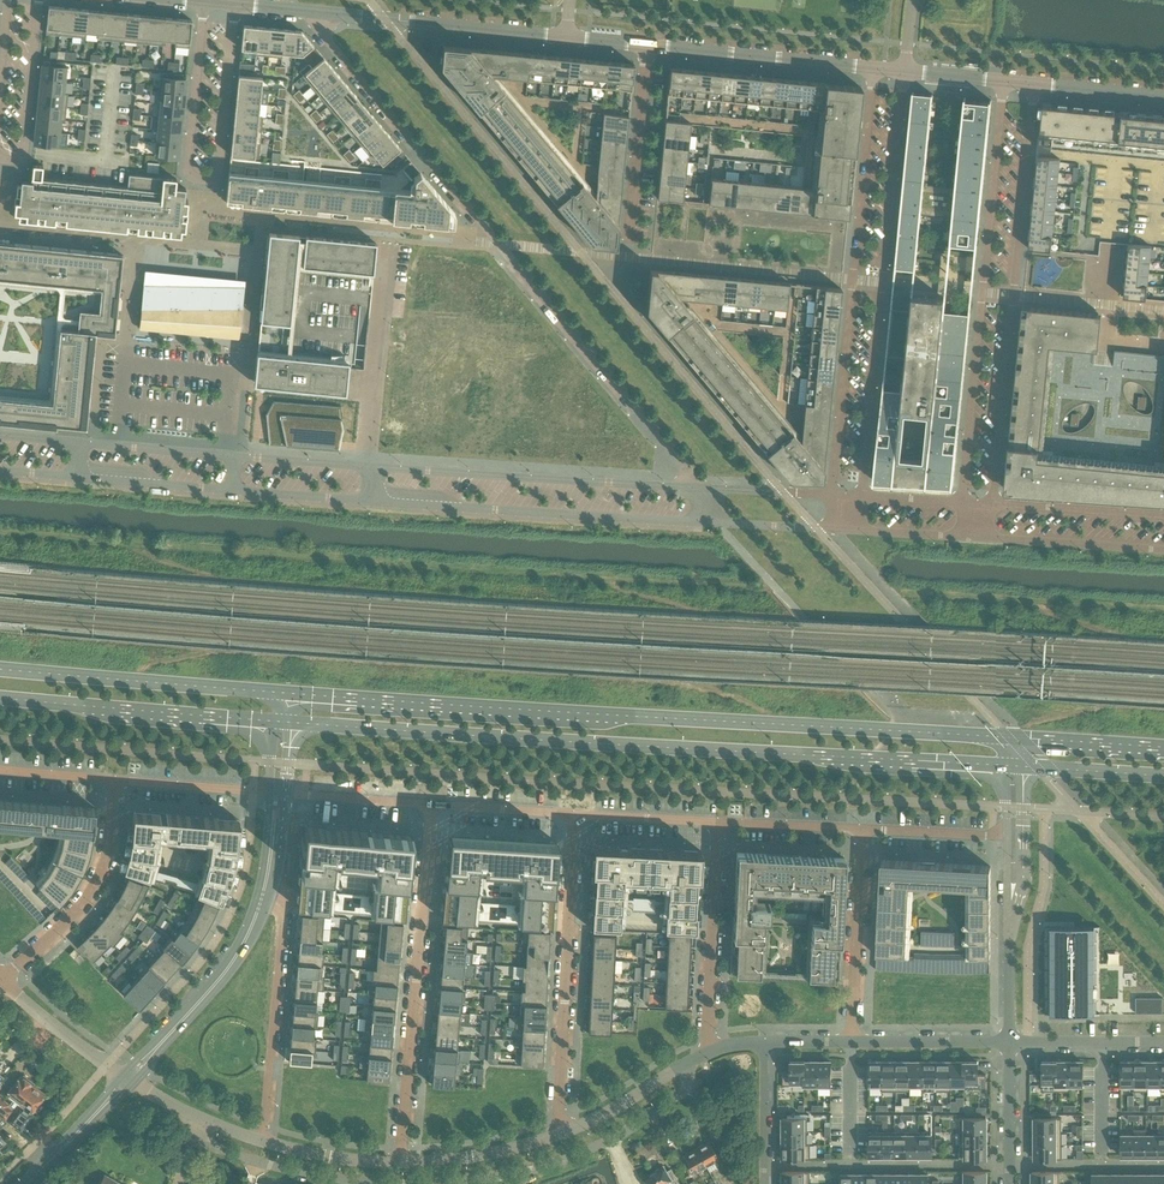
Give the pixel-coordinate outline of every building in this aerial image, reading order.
[(47,34),(59,35),(62,7),(49,6),(47,24),(46,33),(46,34),(47,34)] [(59,35),(72,36),(75,8),(74,8),(62,7),(59,35)] [(81,37),(85,38),(88,10),(75,8),(72,36),(81,37)] [(97,39),(98,39),(101,11),(88,10),(85,38),(86,38),(86,32),(90,32),(98,33),(97,39)] [(98,39),(111,40),(114,12),(101,11),(98,39)] [(123,41),(124,41),(127,14),(114,12),(111,40),(123,41)] [(124,41),(137,43),(140,15),(127,14),(124,41)] [(137,43),(150,44),(153,16),(140,15),(137,43)] [(159,45),(163,45),(165,17),(153,16),(150,44),(159,45)] [(175,47),(176,47),(178,19),(167,18),(165,17),(163,45),(164,40),(175,41),(175,47)] [(178,19),(176,47),(175,54),(187,55),(188,48),(189,48),(190,43),(191,27),(192,20),(178,19)] [(255,51),(256,51),(258,27),(243,25),(241,49),(255,51)] [(255,55),(269,56),(271,28),(258,27),(256,51),(255,51),(255,55)] [(281,58),(282,53),(284,29),(271,28),(269,56),(281,58)] [(282,53),(294,54),(297,30),(284,29),(282,53)] [(312,67),(324,58),(319,53),(316,49),(313,46),(312,44),(310,43),(311,42),(310,42),(309,40),(309,41),(306,38),(306,37),(305,36),(304,36),(302,33),(302,32),(301,31),(297,30),(294,54),(301,55),(312,67)] [(634,64),(556,57),(443,45),(441,66),(557,204),(591,244),(616,247),(618,221),(629,116),(625,115),(625,110),(629,111),(631,90),(634,64)] [(302,76),(311,86),(332,68),(324,58),(312,67),(302,76)] [(254,72),(255,65),(240,63),(239,71),(254,72)] [(42,71),(41,79),(66,81),(68,68),(59,67),(44,65),(43,65),(42,71)] [(311,86),(319,96),(341,78),(332,68),(311,86)] [(669,115),(669,120),(678,121),(680,121),(690,122),(690,123),(717,126),(798,134),(807,135),(802,187),(738,181),(738,176),(726,174),(725,179),(711,178),(709,203),(848,217),(861,87),(670,68),(665,114),(669,115)] [(239,75),(237,89),(261,91),(262,78),(239,75)] [(157,90),(185,93),(186,79),(177,79),(165,77),(161,77),(161,78),(160,90),(157,90)] [(319,96),(327,106),(349,88),(341,78),(319,96)] [(41,86),(40,92),(68,94),(65,93),(66,81),(41,79),(41,84),(41,86)] [(327,106),(336,116),(357,98),(349,88),(327,106)] [(237,89),(236,102),(260,104),(261,91),(237,89)] [(157,91),(155,103),(183,106),(185,93),(157,90),(157,91)] [(40,92),(39,105),(67,107),(68,94),(40,92)] [(931,95),(925,94),(914,93),(914,92),(912,92),(897,243),(894,273),(896,273),(896,269),(914,270),(914,272),(915,273),(921,213),(953,216),(949,248),(951,248),(951,244),(975,247),(974,255),(976,255),(991,100),(990,100),(990,102),(966,99),(966,97),(964,97),(957,170),(957,173),(955,188),(924,185),(933,94),(931,94),(931,95)] [(336,116),(344,126),(366,108),(357,98),(336,116)] [(301,105),(305,108),(310,104),(307,100),(301,105)] [(236,102),(235,114),(259,117),(259,116),(260,104),(236,102)] [(158,104),(157,116),(182,119),(183,106),(155,103),(155,104),(158,104)] [(310,104),(305,108),(308,112),(313,107),(310,104)] [(39,105),(37,117),(65,120),(67,108),(67,107),(39,105)] [(1161,117),(1155,116),(1154,116),(1151,116),(1130,114),(1123,113),(1122,113),(1119,113),(1107,112),(1098,111),(1092,110),(1091,110),(1088,110),(1075,108),(1062,107),(1059,107),(1058,107),(1052,106),(1051,106),(1043,105),(1042,105),(1041,119),(1040,132),(1045,132),(1061,134),(1085,136),(1107,139),(1129,141),(1150,143),(1163,144),(1163,117),(1161,117)] [(344,126),(352,136),(374,118),(366,108),(344,126)] [(235,114),(233,127),(262,130),(263,118),(263,117),(259,116),(259,117),(235,114)] [(156,126),(156,129),(181,132),(182,119),(157,116),(156,123),(156,126)] [(37,117),(36,130),(61,133),(62,121),(63,121),(65,121),(65,120),(37,117)] [(352,136),(361,146),(382,128),(374,118),(352,136)] [(690,123),(690,122),(680,121),(678,121),(669,120),(665,119),(664,133),(689,136),(690,123)] [(318,124),(321,128),(327,123),(324,120),(318,124)] [(327,123),(321,128),(325,132),(330,127),(327,123)] [(233,127),(232,140),(260,143),(262,130),(233,127)] [(333,128),(328,134),(334,140),(340,135),(333,128)] [(373,153),(372,153),(391,137),(382,128),(361,146),(369,156),(373,153)] [(158,130),(157,142),(179,145),(181,132),(156,129),(156,130),(158,130)] [(61,133),(36,130),(36,135),(35,143),(35,144),(49,145),(60,146),(61,134),(61,133)] [(688,149),(689,136),(664,133),(662,146),(688,149)] [(1057,150),(1058,137),(1039,135),(1039,136),(1038,148),(1057,150)] [(372,153),(373,153),(382,164),(389,159),(394,164),(402,157),(405,155),(401,149),(400,149),(395,142),(394,142),(392,139),(391,137),(372,153)] [(260,143),(232,140),(231,155),(259,158),(260,143)] [(335,144),(338,148),(344,143),(340,140),(335,144)] [(179,145),(157,142),(157,144),(156,156),(178,158),(179,150),(179,145)] [(344,143),(338,148),(341,152),(347,147),(344,143)] [(686,162),(688,149),(662,146),(661,159),(686,162)] [(346,158),(352,153),(349,150),(343,154),(346,158)] [(346,158),(350,162),(355,157),(352,153),(346,158)] [(1037,157),(1036,170),(1059,172),(1060,159),(1037,157)] [(288,160),(288,164),(280,163),(279,164),(230,159),(226,202),(409,221),(409,217),(422,218),(422,221),(422,222),(447,224),(449,206),(420,172),(411,180),(402,169),(401,170),(399,171),(398,172),(396,173),(395,173),(393,174),(391,174),(389,174),(388,174),(320,167),(305,166),(305,162),(288,160)] [(685,175),(686,162),(661,159),(660,172),(685,175)] [(402,167),(410,179),(420,171),(412,160),(402,167)] [(146,172),(158,173),(159,164),(147,162),(146,172)] [(14,214),(20,214),(20,220),(181,236),(181,231),(185,231),(188,202),(184,201),(185,188),(175,187),(176,179),(163,177),(163,178),(126,174),(125,186),(42,178),(43,165),(33,164),(31,182),(22,181),(21,185),(17,185),(14,214)] [(1036,170),(1035,183),(1057,185),(1059,172),(1036,170)] [(684,187),(685,175),(660,172),(658,185),(684,187)] [(1035,183),(1033,196),(1056,198),(1057,185),(1035,183)] [(683,201),(684,187),(658,185),(657,198),(683,201)] [(1033,196),(1032,209),(1055,211),(1056,198),(1033,196)] [(1032,209),(1031,222),(1053,224),(1055,211),(1032,209)] [(1031,222),(1029,235),(1052,237),(1053,224),(1031,222)] [(278,386),(284,387),(286,387),(298,388),(301,388),(313,389),(316,390),(328,391),(331,391),(343,392),(346,393),(348,367),(348,366),(348,362),(349,362),(354,363),(354,362),(355,356),(356,341),(359,316),(361,316),(363,316),(366,316),(368,317),(369,317),(369,309),(370,301),(371,288),(373,273),(374,268),(376,243),(374,242),(367,242),(360,241),(357,241),(349,240),(339,239),(332,238),(322,237),(315,236),(306,236),(305,235),(305,236),(299,235),(276,233),(269,232),(269,234),(268,246),(267,249),(266,260),(266,263),(263,289),(263,292),(262,303),(262,306),(260,318),(260,320),(261,320),(258,349),(258,352),(257,352),(257,356),(255,371),(254,377),(254,383),(257,384),(269,385),(278,386)] [(1052,237),(1029,235),(1028,248),(1051,251),(1052,237)] [(12,421),(35,424),(36,421),(86,426),(95,331),(115,333),(122,255),(0,242),(0,420),(12,421)] [(1129,244),(1127,258),(1150,260),(1151,246),(1129,244)] [(1127,258),(1126,270),(1149,273),(1150,260),(1127,258)] [(646,309),(744,426),(788,479),(822,480),(841,288),(650,269),(646,309)] [(1126,270),(1125,283),(1147,286),(1149,273),(1126,270)] [(153,330),(173,332),(205,335),(230,338),(238,339),(243,287),(211,284),(202,283),(178,280),(152,278),(151,278),(150,290),(149,290),(147,314),(145,329),(152,330),(153,330)] [(1147,286),(1125,283),(1123,297),(1146,299),(1147,286)] [(926,484),(927,484),(927,482),(934,482),(934,485),(951,486),(951,483),(952,483),(951,485),(953,485),(959,421),(970,313),(969,313),(968,314),(944,312),(944,311),(943,311),(944,298),(913,295),(904,385),(902,385),(902,390),(884,388),(885,384),(883,383),(874,481),(875,481),(875,479),(876,479),(876,481),(892,482),(892,480),(893,480),(893,482),(894,482),(894,480),(895,480),(895,482),(912,483),(913,481),(917,481),(917,484),(925,484),(926,482),(926,484)] [(1010,428),(1004,486),(1005,486),(1005,488),(1163,499),(1163,355),(1114,350),(1114,354),(1095,352),(1099,314),(1022,306),(1010,428)] [(276,402),(269,415),(269,443),(338,449),(340,419),(339,407),(276,402)] [(95,820),(96,810),(96,808),(61,805),(61,810),(47,808),(46,808),(45,808),(43,808),(30,807),(0,804),(0,824),(1,824),(15,825),(35,827),(36,827),(44,828),(44,826),(52,827),(52,824),(92,828),(94,828),(95,820)] [(125,867),(124,869),(150,878),(150,877),(150,876),(156,857),(157,848),(159,837),(159,834),(159,827),(165,827),(165,832),(184,833),(211,836),(209,847),(208,854),(206,864),(204,873),(197,891),(197,892),(209,897),(222,902),(230,880),(235,858),(237,848),(238,837),(239,820),(213,818),(203,817),(190,816),(167,814),(134,811),(133,825),(132,833),(132,835),(131,842),(129,852),(127,858),(125,867)] [(303,843),(298,908),(329,911),(329,910),(358,913),(374,914),(374,915),(405,917),(407,899),(408,881),(410,863),(411,845),(412,834),(340,828),(324,827),(305,825),(303,843)] [(57,905),(58,905),(59,906),(61,903),(59,904),(58,903),(57,902),(60,898),(62,895),(63,896),(65,898),(65,899),(73,890),(74,887),(72,889),(71,888),(69,886),(71,883),(73,879),(74,880),(75,880),(76,881),(77,881),(76,882),(77,882),(83,872),(84,869),(83,869),(83,871),(81,870),(80,870),(79,869),(80,868),(82,862),(83,862),(85,863),(86,864),(90,853),(91,850),(90,850),(89,852),(86,851),(87,845),(87,843),(89,843),(91,843),(91,844),(92,844),(94,833),(94,832),(64,829),(61,845),(56,860),(48,873),(38,885),(41,889),(57,905)] [(443,907),(442,918),(473,920),(492,921),(520,923),(551,925),(552,914),(553,907),(554,889),(555,872),(556,860),(556,854),(557,840),(555,840),(555,842),(451,835),(451,833),(449,833),(448,847),(446,865),(446,871),(444,889),(443,900),(443,907)] [(589,920),(589,927),(620,928),(620,927),(623,877),(668,879),(665,930),(665,931),(696,932),(697,913),(698,894),(699,892),(700,873),(700,857),(700,856),(701,851),(697,850),(684,850),(679,849),(667,849),(662,849),(649,848),(644,848),(632,847),(627,847),(627,850),(620,850),(620,846),(593,845),(593,850),(592,862),(592,867),(592,870),(591,880),(591,888),(590,895),(590,899),(590,907),(589,920)] [(845,858),(803,856),(737,853),(733,917),(730,975),(736,976),(755,977),(760,977),(761,977),(808,979),(833,981),(838,981),(841,923),(845,858)] [(24,882),(29,876),(19,866),(10,857),(5,863),(24,882)] [(918,880),(932,881),(933,881),(941,881),(989,884),(990,884),(990,866),(975,865),(954,864),(935,863),(919,862),(901,861),(881,860),(880,879),(880,887),(879,898),(879,904),(878,914),(878,920),(877,931),(877,937),(876,947),(876,953),(876,955),(906,956),(905,956),(906,950),(909,889),(910,883),(906,883),(906,879),(910,879),(916,880),(918,880)] [(36,907),(0,867),(0,879),(40,922),(40,923),(46,917),(36,907)] [(129,876),(123,888),(143,898),(149,885),(129,876)] [(123,888),(117,899),(136,910),(143,898),(123,888)] [(50,908),(53,911),(58,905),(57,905),(41,889),(37,893),(36,894),(50,908)] [(10,890),(6,894),(10,899),(14,895),(10,890)] [(970,958),(989,958),(990,958),(990,915),(990,890),(989,890),(971,890),(970,890),(970,903),(970,937),(970,958)] [(175,892),(171,898),(175,901),(179,894),(175,892)] [(198,896),(193,908),(212,918),(218,905),(198,896)] [(0,899),(0,923),(2,925),(6,921),(16,912),(13,909),(3,897),(0,899)] [(160,898),(156,905),(161,907),(165,901),(160,898)] [(175,901),(171,898),(167,905),(171,907),(175,901)] [(117,899),(111,909),(129,922),(136,910),(117,899)] [(20,902),(13,909),(16,912),(17,912),(24,906),(20,902)] [(161,907),(156,905),(153,911),(157,914),(161,907)] [(193,908),(187,919),(206,930),(212,918),(193,908)] [(111,909),(103,919),(123,934),(121,932),(129,922),(111,909)] [(164,910),(160,917),(164,919),(168,913),(164,910)] [(16,912),(6,921),(12,929),(11,930),(21,941),(40,923),(33,915),(25,922),(17,912),(16,912)] [(302,913),(301,926),(323,928),(324,915),(302,913)] [(164,919),(160,917),(156,923),(160,926),(164,919)] [(103,919),(95,928),(113,945),(123,934),(103,919)] [(187,919),(180,929),(198,942),(206,930),(187,919)] [(380,920),(379,933),(401,935),(402,922),(380,920)] [(147,924),(142,930),(147,933),(151,927),(147,924)] [(446,924),(445,937),(467,939),(468,926),(446,924)] [(301,926),(300,938),(322,940),(323,928),(301,926)] [(1045,926),(1045,927),(1044,928),(1045,928),(1048,928),(1050,928),(1050,931),(1050,938),(1050,941),(1048,941),(1047,941),(1048,942),(1050,942),(1050,945),(1050,952),(1050,956),(1048,955),(1048,957),(1048,956),(1050,956),(1050,959),(1050,967),(1050,970),(1048,970),(1048,971),(1050,971),(1050,974),(1050,981),(1050,984),(1048,984),(1048,985),(1050,985),(1050,986),(1050,988),(1050,996),(1050,999),(1048,999),(1048,1000),(1050,1000),(1050,1013),(1048,1013),(1045,1013),(1045,1014),(1053,1014),(1057,1014),(1059,1014),(1074,1014),(1099,1014),(1100,1014),(1100,1013),(1099,1013),(1096,1013),(1094,1013),(1094,1011),(1094,1010),(1094,1003),(1094,1000),(1096,1000),(1097,1000),(1097,999),(1096,999),(1094,999),(1094,996),(1094,988),(1094,985),(1096,985),(1097,985),(1097,984),(1096,984),(1094,984),(1094,981),(1094,974),(1094,971),(1096,971),(1097,971),(1097,970),(1096,970),(1094,970),(1094,967),(1094,959),(1094,956),(1096,956),(1097,956),(1097,955),(1096,955),(1094,955),(1094,953),(1094,952),(1094,945),(1094,942),(1096,942),(1097,942),(1097,941),(1096,941),(1094,941),(1094,938),(1094,931),(1094,928),(1096,928),(1099,928),(1100,928),(1100,926),(1099,926),(1074,926),(1074,927),(1070,927),(1070,926),(1045,926)] [(151,927),(147,933),(151,936),(155,930),(151,927)] [(95,928),(87,937),(102,953),(102,952),(106,957),(115,948),(113,946),(113,945),(95,928)] [(172,937),(171,937),(190,953),(198,942),(180,929),(174,939),(172,937)] [(522,929),(521,942),(549,943),(550,930),(522,929)] [(138,936),(142,939),(147,933),(142,930),(138,936)] [(954,932),(936,932),(921,931),(921,946),(954,946),(954,932)] [(147,933),(142,939),(146,942),(151,936),(147,933)] [(379,933),(378,945),(400,947),(401,935),(379,933)] [(668,933),(668,946),(690,947),(691,934),(668,933)] [(593,934),(593,947),(615,948),(616,935),(593,934)] [(102,953),(87,937),(77,946),(92,962),(102,953)] [(171,937),(163,946),(181,963),(190,953),(171,937)] [(445,937),(444,949),(466,951),(467,939),(445,937)] [(300,938),(299,951),(324,953),(324,952),(321,952),(322,940),(300,938)] [(527,943),(526,954),(548,955),(549,943),(521,942),(521,943),(527,943)] [(378,945),(377,958),(399,960),(400,947),(378,945)] [(126,946),(121,952),(124,955),(130,950),(126,946)] [(138,946),(133,952),(137,955),(142,950),(138,946)] [(164,949),(157,957),(173,972),(181,963),(163,946),(162,947),(164,949)] [(668,946),(667,958),(690,959),(690,947),(668,946)] [(593,947),(592,959),(615,960),(615,948),(593,947)] [(69,953),(74,958),(79,954),(74,949),(69,953)] [(444,949),(442,962),(467,964),(467,963),(465,963),(466,951),(444,949)] [(299,951),(298,963),(322,965),(324,953),(299,951)] [(1126,961),(1130,965),(1139,955),(1135,951),(1126,961)] [(124,955),(121,952),(116,957),(119,961),(124,955)] [(137,955),(133,952),(128,957),(132,961),(137,955)] [(906,956),(876,955),(876,969),(877,970),(936,973),(988,973),(989,973),(989,958),(970,958),(966,958),(964,958),(964,954),(933,954),(914,953),(914,957),(909,957),(906,956)] [(74,958),(79,963),(84,959),(79,954),(74,958)] [(523,965),(523,966),(548,968),(548,955),(526,954),(526,966),(523,965)] [(157,957),(148,966),(165,981),(173,972),(157,957)] [(373,969),(373,970),(398,972),(399,960),(377,958),(376,969),(373,969)] [(667,958),(666,970),(689,972),(690,959),(667,958)] [(592,959),(591,971),(614,972),(615,960),(592,959)] [(442,962),(441,974),(466,976),(467,964),(442,962)] [(298,963),(297,975),(324,978),(324,977),(321,976),(322,965),(298,963)] [(121,964),(116,970),(120,973),(125,968),(121,964)] [(77,965),(71,972),(75,975),(79,970),(80,969),(77,965)] [(107,966),(102,972),(106,975),(111,969),(107,966)] [(148,966),(140,975),(156,990),(165,981),(148,966)] [(513,966),(512,978),(522,979),(547,980),(547,976),(547,975),(548,970),(548,968),(523,966),(513,966)] [(120,973),(116,970),(111,975),(115,979),(120,973)] [(373,970),(372,982),(397,984),(398,972),(373,970)] [(666,970),(666,983),(688,984),(689,972),(666,970)] [(591,971),(591,983),(613,985),(614,972),(591,971)] [(441,974),(440,986),(465,988),(465,987),(462,987),(463,977),(466,977),(466,976),(441,974)] [(140,975),(132,984),(148,999),(156,990),(140,975)] [(297,975),(295,987),(323,990),(324,978),(297,975)] [(522,990),(522,991),(546,992),(547,980),(522,979),(522,980),(525,980),(524,990),(522,990)] [(901,984),(900,1004),(915,1004),(916,997),(923,998),(924,982),(906,981),(901,981),(901,984)] [(375,983),(374,994),(396,996),(397,984),(372,982),(372,983),(375,983)] [(875,982),(874,990),(878,990),(878,998),(885,998),(885,1006),(900,1006),(900,1004),(901,984),(875,982)] [(959,982),(941,982),(941,998),(948,998),(948,1006),(963,1005),(964,982),(959,982)] [(591,983),(590,996),(613,997),(613,985),(591,983)] [(666,983),(665,995),(688,996),(688,984),(666,983)] [(148,999),(132,984),(123,994),(139,1009),(148,999)] [(990,985),(964,985),(963,1008),(979,1008),(979,1001),(986,1001),(986,993),(990,993),(990,985)] [(440,986),(439,998),(464,1000),(465,988),(440,986)] [(755,986),(754,1005),(774,1006),(775,987),(759,986),(755,986)] [(295,987),(294,1000),(316,1001),(317,990),(323,991),(323,990),(295,987)] [(735,988),(734,1007),(754,1008),(755,989),(735,988)] [(522,991),(521,1003),(546,1004),(546,992),(522,991)] [(370,1005),(370,1006),(395,1008),(396,996),(374,994),(373,1006),(370,1005)] [(688,996),(665,995),(664,1008),(687,1009),(688,996)] [(120,996),(114,1002),(117,1006),(123,999),(120,996)] [(590,996),(589,1008),(612,1009),(613,997),(590,996)] [(1163,997),(1136,997),(1136,1013),(1163,1013),(1163,997)] [(439,998),(438,1010),(460,1012),(461,1001),(464,1001),(464,1000),(439,998)] [(294,1000),(293,1012),(318,1014),(318,1013),(315,1013),(316,1001),(294,1000)] [(521,1003),(520,1015),(545,1017),(546,1004),(521,1003)] [(370,1006),(369,1018),(394,1021),(395,1008),(370,1006)] [(589,1008),(589,1020),(611,1021),(612,1009),(589,1008)] [(438,1010),(437,1023),(459,1025),(460,1012),(438,1010)] [(661,1020),(661,1033),(671,1033),(673,1037),(686,1031),(687,1012),(675,1011),(674,1020),(661,1020)] [(293,1012),(292,1024),(317,1026),(318,1014),(293,1012)] [(523,1016),(522,1028),(545,1029),(545,1017),(520,1015),(520,1016),(523,1016)] [(365,1019),(364,1030),(371,1031),(393,1033),(394,1021),(369,1018),(369,1019),(365,1019)] [(611,1021),(589,1020),(588,1033),(610,1034),(611,1034),(611,1021)] [(437,1023),(436,1035),(458,1037),(459,1025),(437,1023)] [(292,1024),(291,1036),(316,1038),(316,1037),(313,1037),(314,1027),(317,1027),(317,1026),(292,1024)] [(522,1028),(522,1040),(544,1041),(545,1029),(522,1028)] [(371,1031),(370,1043),(392,1045),(393,1033),(371,1031)] [(436,1035),(435,1047),(460,1049),(460,1048),(457,1048),(458,1037),(436,1035)] [(291,1036),(290,1048),(315,1051),(316,1038),(291,1036)] [(522,1040),(521,1052),(543,1053),(544,1041),(522,1040)] [(370,1043),(368,1055),(391,1057),(392,1045),(370,1043)] [(435,1047),(434,1059),(459,1061),(460,1049),(435,1047)] [(315,1051),(290,1048),(289,1061),(311,1063),(312,1051),(315,1051)] [(543,1053),(521,1052),(521,1065),(543,1066),(543,1053)] [(368,1055),(367,1067),(389,1069),(391,1057),(368,1055)] [(434,1059),(433,1071),(455,1073),(456,1062),(459,1062),(459,1061),(434,1059)] [(797,1085),(804,1085),(804,1061),(791,1061),(791,1074),(782,1074),(782,1085),(797,1085)] [(804,1088),(818,1088),(818,1061),(804,1061),(804,1085),(804,1088)] [(818,1061),(818,1088),(831,1088),(831,1061),(818,1061)] [(869,1088),(881,1088),(882,1088),(882,1061),(869,1061),(869,1088)] [(882,1088),(881,1088),(881,1091),(896,1091),(896,1061),(882,1061),(882,1088)] [(909,1061),(896,1061),(896,1091),(910,1091),(910,1088),(909,1088),(909,1061)] [(923,1061),(909,1061),(909,1088),(910,1088),(922,1088),(923,1088),(923,1061)] [(937,1061),(923,1061),(923,1088),(922,1088),(922,1091),(925,1091),(937,1091),(937,1061)] [(951,1061),(937,1061),(937,1091),(951,1091),(951,1088),(951,1061)] [(964,1061),(951,1061),(951,1088),(964,1088),(964,1061)] [(978,1061),(964,1061),(964,1088),(986,1088),(986,1074),(978,1074),(978,1061)] [(1056,1091),(1056,1061),(1042,1061),(1042,1091),(1056,1091)] [(1069,1061),(1056,1061),(1056,1091),(1070,1091),(1070,1088),(1069,1088),(1069,1061)] [(1082,1061),(1069,1061),(1069,1088),(1070,1088),(1082,1088),(1082,1061)] [(1121,1088),(1133,1088),(1134,1088),(1134,1061),(1121,1061),(1121,1088)] [(1148,1091),(1148,1088),(1148,1061),(1134,1061),(1134,1088),(1133,1088),(1133,1091),(1148,1091)] [(1156,1088),(1160,1088),(1161,1088),(1161,1061),(1148,1061),(1148,1088),(1156,1088)] [(389,1069),(367,1067),(366,1080),(388,1082),(389,1069)] [(455,1073),(433,1071),(431,1084),(453,1086),(455,1073)] [(7,1121),(20,1104),(33,1086),(32,1086),(34,1084),(33,1084),(32,1084),(27,1080),(27,1078),(24,1076),(22,1077),(20,1075),(6,1094),(18,1104),(14,1110),(9,1106),(10,1105),(0,1097),(0,1115),(7,1121)] [(20,1104),(7,1121),(21,1131),(34,1115),(31,1112),(39,1102),(41,1102),(43,1099),(42,1097),(44,1095),(33,1086),(20,1104)] [(782,1118),(782,1131),(804,1131),(804,1132),(807,1132),(807,1118),(782,1118)] [(964,1118),(964,1131),(986,1131),(986,1118),(964,1118)] [(1034,1118),(1034,1131),(1056,1131),(1056,1134),(1061,1134),(1061,1118),(1034,1118)] [(1134,1156),(1146,1156),(1146,1135),(1146,1129),(1133,1129),(1133,1135),(1134,1135),(1134,1156)] [(782,1131),(782,1144),(804,1144),(804,1132),(804,1131),(782,1131)] [(964,1131),(964,1144),(986,1144),(986,1131),(964,1131)] [(1056,1143),(1056,1134),(1056,1131),(1034,1131),(1034,1144),(1056,1144),(1056,1143)] [(882,1156),(882,1132),(869,1132),(869,1156),(882,1156)] [(894,1132),(882,1132),(882,1156),(894,1156),(894,1132)] [(907,1132),(894,1132),(894,1156),(907,1156),(907,1132)] [(919,1132),(907,1132),(907,1156),(919,1156),(919,1135),(919,1132)] [(931,1135),(919,1135),(919,1156),(931,1156),(931,1135)] [(1133,1135),(1121,1135),(1121,1156),(1134,1156),(1134,1135),(1133,1135)] [(1146,1135),(1146,1156),(1158,1156),(1158,1135),(1146,1135)] [(700,1155),(706,1166),(709,1171),(717,1167),(717,1168),(719,1167),(724,1175),(735,1168),(726,1154),(719,1158),(709,1141),(703,1145),(702,1144),(696,1147),(700,1155)] [(804,1144),(782,1144),(782,1159),(810,1159),(810,1144),(804,1144)] [(964,1144),(959,1144),(959,1159),(986,1159),(986,1144),(964,1144)] [(1061,1144),(1034,1144),(1034,1159),(1043,1159),(1061,1159),(1061,1158),(1061,1144)] [(693,1173),(706,1166),(700,1155),(696,1147),(689,1151),(690,1152),(684,1156),(693,1173)] [(643,1179),(646,1183),(679,1183),(670,1169),(665,1172),(662,1167),(659,1169),(658,1169),(655,1170),(655,1171),(643,1179)] [(810,1172),(782,1172),(782,1183),(810,1183),(810,1172)] [(961,1183),(986,1183),(986,1172),(961,1172),(961,1183)] [(1032,1183),(1059,1183),(1059,1172),(1032,1172),(1032,1183)] [(853,1174),(841,1174),(841,1183),(853,1183),(853,1174)] [(853,1174),(853,1183),(866,1183),(866,1174),(853,1174)] [(866,1174),(866,1183),(878,1183),(878,1174),(866,1174)] [(878,1174),(878,1183),(890,1183),(890,1174),(878,1174)] [(890,1174),(890,1183),(902,1183),(902,1174),(890,1174)] [(902,1174),(902,1183),(915,1183),(915,1174),(902,1174)] [(915,1174),(915,1183),(928,1183),(928,1174),(915,1174)] [(1106,1174),(1092,1174),(1092,1183),(1106,1183),(1106,1174)] [(1106,1174),(1106,1183),(1119,1183),(1119,1174),(1106,1174)] [(1119,1174),(1119,1183),(1132,1183),(1132,1174),(1119,1174)] [(1132,1174),(1132,1183),(1145,1183),(1145,1174),(1132,1174)] [(1145,1174),(1145,1183),(1158,1183),(1158,1174),(1145,1174)]
